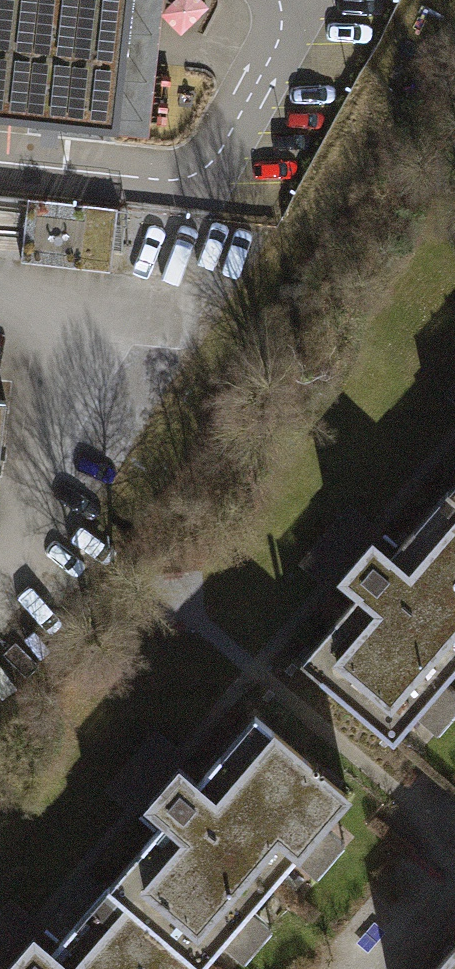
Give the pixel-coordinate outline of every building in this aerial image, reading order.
[(114,130),(122,63),(135,65),(139,32),(124,31),(128,0),(0,0),(0,118),(114,130)] [(119,209),(28,198),(20,262),(111,273),(119,209)] [(447,386),(454,393),(454,376),(447,386)] [(8,394),(0,393),(0,467),(8,394)] [(305,664),(398,743),(419,719),(439,735),(454,716),(454,691),(448,685),(454,677),(454,502),(448,496),(395,558),(374,540),(343,576),(364,594),(305,664)] [(240,941),(256,955),(284,923),(264,906),(309,854),(329,872),(358,837),(339,820),(359,796),(265,716),(213,777),(191,759),(158,797),(178,815),(119,883),(218,967),(240,941)] [(218,967),(119,883),(67,944),(49,928),(16,967),(19,968),(217,968),(218,967)] [(9,886),(0,897),(0,941),(31,904),(9,886)]
